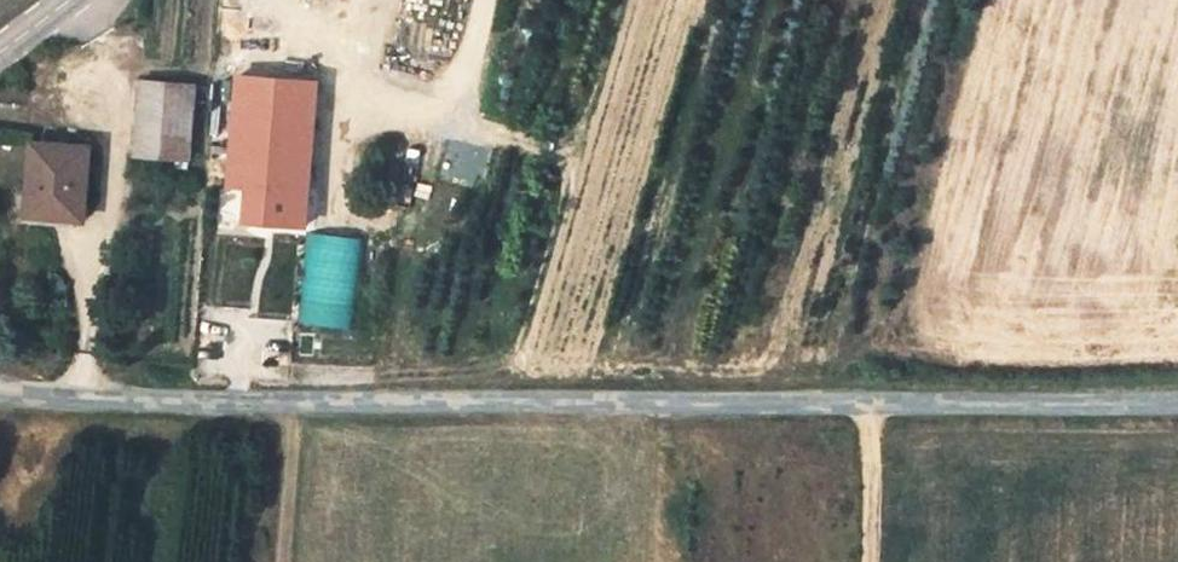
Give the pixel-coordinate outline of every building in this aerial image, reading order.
[(243,223),(312,226),(319,74),(233,70),(228,187),(245,188),(243,223)] [(187,86),(132,81),(126,154),(181,159),(187,86)] [(19,215),(76,219),(81,147),(24,142),(19,215)]
